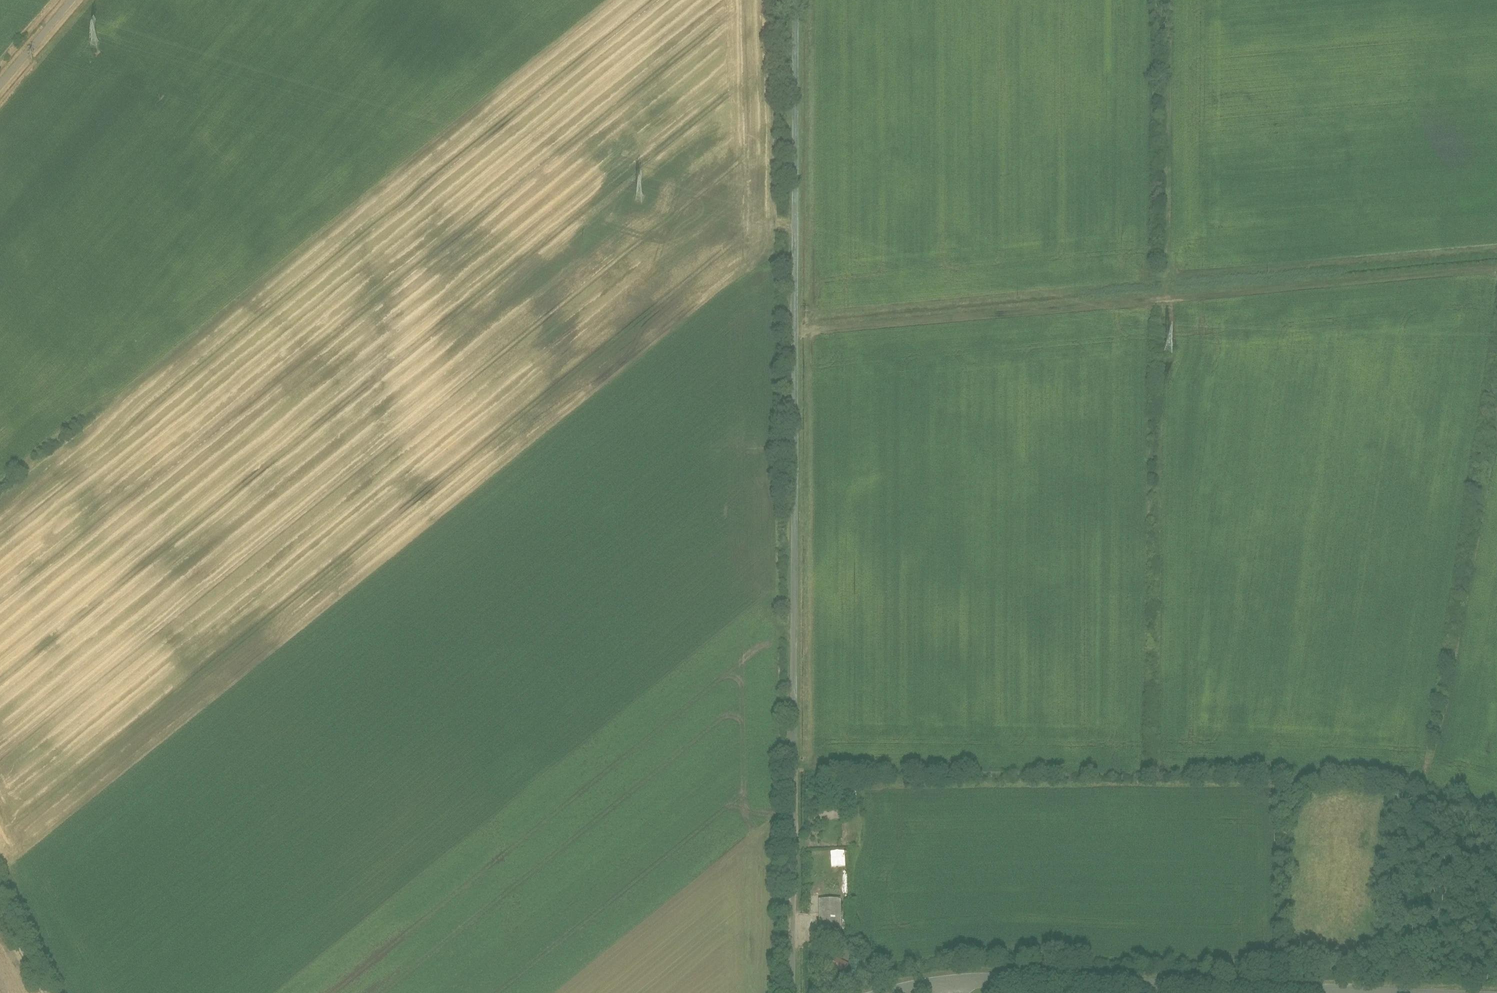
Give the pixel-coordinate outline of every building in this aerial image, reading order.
[(843,851),(829,852),(830,867),(844,866),(843,851)] [(840,901),(818,901),(818,942),(840,942),(840,901)] [(831,958),(829,968),(840,970),(842,961),(831,958)]
